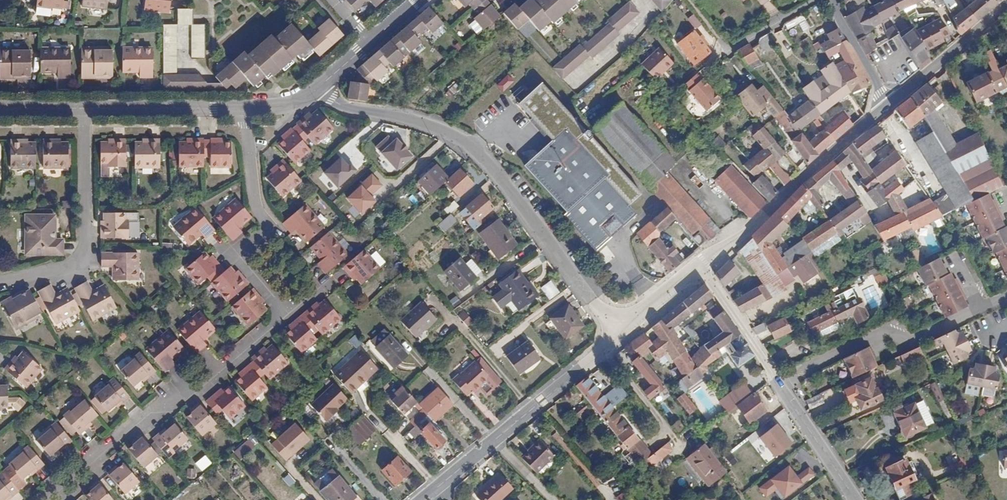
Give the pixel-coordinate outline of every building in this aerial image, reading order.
[(38,13),(52,14),(52,13),(64,14),(66,0),(40,0),(38,13)] [(86,13),(109,14),(110,0),(87,0),(86,13)] [(146,13),(170,16),(172,0),(148,0),(146,13)] [(298,9),(309,0),(290,0),(298,9)] [(358,14),(370,4),(376,10),(388,0),(361,0),(353,8),(358,14)] [(464,8),(467,6),(472,11),(485,0),(457,0),(464,8)] [(473,18),(474,20),(490,6),(485,0),(472,11),(476,16),(473,18)] [(518,7),(514,3),(502,13),(516,28),(528,19),(537,30),(549,20),(551,22),(575,2),(574,0),(526,0),(518,7)] [(662,13),(672,2),(670,0),(651,0),(662,13)] [(869,6),(867,7),(864,4),(871,0),(854,0),(857,5),(859,4),(863,9),(847,16),(844,19),(866,55),(876,49),(867,34),(868,31),(872,28),(880,23),(879,21),(869,6)] [(891,0),(881,0),(874,3),(869,6),(879,21),(897,12),(891,0)] [(897,12),(900,10),(903,9),(904,11),(906,15),(915,10),(912,4),(921,0),(891,0),(897,12)] [(966,6),(975,22),(997,4),(994,0),(975,0),(966,6)] [(579,45),(551,69),(560,79),(588,55),(590,58),(617,35),(615,32),(636,13),(627,2),(605,21),(608,24),(581,47),(579,45)] [(490,6),(474,20),(468,24),(477,34),(483,29),(499,16),(490,6)] [(959,35),(975,22),(966,6),(952,17),(956,24),(955,30),(959,35)] [(430,8),(413,22),(424,34),(429,30),(432,33),(444,23),(430,8)] [(179,13),(179,30),(192,31),(193,64),(202,64),(198,58),(207,58),(206,29),(195,28),(195,13),(179,13)] [(931,42),(941,37),(949,32),(940,16),(914,30),(925,49),(932,45),(931,42)] [(245,56),(233,67),(217,80),(223,87),(227,92),(233,88),(236,92),(237,92),(249,83),(255,90),(266,81),(267,80),(263,76),(267,73),(271,77),(274,80),(293,64),(295,62),(291,58),(294,56),(298,60),(301,63),(314,52),(317,56),(321,60),(345,38),(330,21),(318,32),(321,35),(309,46),(293,28),(276,43),(271,39),(248,59),(245,56)] [(891,21),(882,26),(889,38),(890,40),(899,35),(891,21)] [(413,22),(397,36),(407,49),(410,52),(421,43),(418,38),(424,34),(413,22)] [(889,38),(882,26),(880,23),(872,28),(880,43),(881,42),(889,38)] [(165,29),(165,32),(165,93),(209,92),(209,87),(201,80),(178,79),(178,30),(165,29)] [(836,46),(844,41),(837,29),(827,34),(828,36),(829,39),(825,42),(820,44),(821,46),(825,53),(836,46)] [(928,55),(925,49),(914,30),(901,37),(906,49),(907,50),(916,64),(928,55)] [(684,39),(700,59),(709,52),(705,47),(707,45),(699,36),(697,37),(692,32),(684,39)] [(899,35),(890,40),(889,41),(897,55),(906,49),(901,37),(899,35)] [(397,36),(380,51),(391,63),(394,67),(405,57),(402,53),(407,49),(397,36)] [(931,42),(932,45),(942,40),(941,37),(931,42)] [(889,38),(881,42),(901,73),(916,64),(907,50),(906,49),(897,55),(889,41),(890,40),(889,38)] [(841,54),(851,49),(850,47),(845,40),(844,41),(836,46),(841,54)] [(819,41),(812,45),(815,50),(821,46),(820,44),(819,41)] [(656,45),(638,62),(641,65),(652,77),(658,72),(657,70),(661,67),(662,68),(670,60),(656,45)] [(735,53),(753,75),(764,66),(757,59),(751,48),(749,45),(735,53)] [(838,74),(849,93),(870,83),(852,49),(851,49),(841,54),(848,68),(838,74)] [(1006,85),(1006,83),(1000,69),(989,50),(983,53),(992,72),(988,75),(987,74),(966,85),(974,101),(1006,85)] [(380,51),(363,65),(375,79),(377,81),(388,72),(385,68),(391,63),(380,51)] [(109,53),(94,54),(94,56),(83,56),(83,84),(96,84),(97,79),(101,80),(101,81),(115,81),(114,56),(109,56),(109,53)] [(13,57),(1,58),(1,85),(14,84),(14,80),(20,80),(20,82),(32,82),(32,57),(26,57),(26,54),(13,54),(13,57)] [(42,54),(43,79),(58,78),(58,84),(72,84),(72,54),(42,54)] [(154,54),(124,54),(124,77),(141,78),(141,83),(154,83),(154,54)] [(809,99),(817,114),(833,140),(864,114),(863,114),(858,106),(844,117),(841,113),(833,119),(828,111),(830,110),(828,107),(849,93),(838,74),(832,64),(830,62),(819,69),(828,83),(818,89),(802,65),(793,71),(802,86),(801,87),(809,99)] [(356,81),(351,81),(349,99),(366,101),(369,85),(375,79),(363,65),(358,70),(362,76),(356,81)] [(516,74),(505,84),(510,89),(521,79),(516,74)] [(699,80),(695,74),(680,84),(700,112),(716,101),(700,79),(699,80)] [(518,102),(538,126),(550,139),(523,164),(549,194),(599,254),(615,237),(619,227),(635,214),(628,206),(639,195),(614,166),(615,165),(562,105),(542,81),(518,102)] [(910,97),(921,115),(934,134),(945,151),(957,144),(932,109),(940,103),(938,101),(941,99),(934,90),(931,92),(928,89),(925,85),(910,97)] [(755,93),(751,87),(737,99),(740,102),(739,103),(750,115),(762,104),(773,117),(782,110),(763,86),(755,93)] [(910,97),(893,109),(907,127),(921,115),(910,97)] [(787,116),(798,130),(811,119),(817,114),(809,99),(787,116)] [(648,188),(665,172),(674,164),(619,104),(593,127),(648,188)] [(778,123),(806,164),(818,154),(808,142),(798,130),(787,116),(782,110),(773,117),(771,118),(776,124),(778,123)] [(319,112),(313,116),(309,119),(307,117),(297,125),(308,137),(316,147),(335,130),(319,112)] [(818,154),(833,140),(817,114),(811,119),(819,131),(808,142),(818,154)] [(292,130),(302,142),(308,137),(297,125),(292,130)] [(775,161),(784,153),(760,126),(751,134),(762,146),(761,147),(775,161)] [(861,156),(870,148),(884,136),(876,126),(866,132),(852,144),(861,156)] [(288,140),(284,143),(280,148),(295,165),(310,151),(302,142),(292,130),(285,137),(288,140)] [(945,151),(952,161),(983,143),(977,133),(957,144),(945,151)] [(945,151),(934,134),(918,145),(949,193),(958,207),(966,203),(971,200),(977,198),(952,161),(945,151)] [(396,142),(389,135),(377,147),(399,171),(417,156),(409,149),(411,148),(407,143),(405,145),(400,138),(396,142)] [(717,137),(714,142),(723,147),(726,141),(717,137)] [(994,165),(983,143),(952,161),(977,198),(987,193),(993,190),(1004,185),(999,175),(994,165)] [(887,187),(883,182),(864,159),(861,156),(852,144),(833,161),(839,170),(848,163),(851,166),(854,164),(864,176),(861,179),(870,188),(867,190),(880,204),(889,198),(891,200),(888,202),(891,208),(894,207),(904,201),(899,192),(904,189),(900,183),(901,181),(899,178),(897,180),(887,187)] [(26,145),(14,145),(14,173),(37,173),(37,149),(31,149),(27,149),(26,145)] [(59,145),(48,145),(48,172),(72,172),(72,148),(63,148),(59,148),(59,145)] [(115,148),(111,148),(104,148),(104,168),(111,168),(111,173),(129,172),(129,145),(115,145),(115,148)] [(137,147),(137,172),(164,172),(164,145),(151,145),(152,147),(146,147),(137,147)] [(190,150),(186,150),(178,150),(179,175),(204,175),(204,162),(203,145),(191,145),(190,150)] [(210,145),(211,162),(211,173),(231,173),(230,149),(224,149),(220,149),(219,145),(210,145)] [(901,145),(895,151),(905,163),(906,164),(912,159),(901,145)] [(760,146),(749,156),(746,158),(745,157),(742,159),(744,160),(741,164),(751,174),(758,167),(761,165),(765,165),(768,165),(769,167),(775,161),(761,147),(760,146)] [(892,146),(883,153),(887,158),(895,151),(892,146)] [(870,148),(861,156),(864,159),(873,152),(870,148)] [(878,158),(873,152),(864,159),(883,182),(893,174),(901,167),(905,163),(895,151),(887,158),(883,153),(878,158)] [(728,164),(731,161),(724,153),(721,155),(728,164)] [(349,165),(343,158),(326,174),(339,188),(358,171),(352,164),(349,165)] [(908,167),(915,176),(922,171),(912,159),(906,164),(908,167)] [(846,204),(848,207),(860,199),(846,179),(839,170),(833,161),(832,160),(813,176),(820,185),(829,179),(846,204)] [(783,185),(790,179),(782,171),(775,161),(769,167),(776,176),(783,185)] [(283,163),(274,172),(277,175),(273,179),(267,184),(284,202),(303,184),(301,183),(283,163)] [(715,179),(751,217),(758,210),(766,202),(730,164),(715,179)] [(417,181),(430,195),(444,182),(447,180),(434,166),(417,181)] [(447,180),(444,182),(457,197),(471,184),(458,169),(447,180)] [(718,230),(665,172),(648,188),(701,246),(718,230)] [(751,182),(768,200),(776,192),(759,174),(751,182)] [(897,180),(893,174),(883,182),(887,187),(897,180)] [(383,186),(372,175),(348,199),(363,216),(378,202),(372,194),(383,186)] [(820,185),(813,176),(801,185),(775,212),(784,221),(808,198),(815,208),(818,206),(822,203),(815,191),(820,185)] [(934,199),(944,213),(954,209),(958,207),(949,193),(934,199)] [(966,203),(982,237),(985,236),(986,239),(1006,228),(1006,225),(1003,226),(999,217),(1001,215),(995,202),(992,203),(987,193),(977,198),(971,200),(966,203)] [(480,218),(491,209),(480,195),(464,208),(461,212),(465,217),(463,219),(473,231),(483,222),(480,218)] [(919,225),(944,213),(934,199),(931,196),(908,207),(917,221),(919,225)] [(860,199),(848,207),(843,211),(851,223),(862,216),(867,223),(873,219),(860,199)] [(224,200),(201,219),(214,234),(221,242),(230,234),(226,229),(239,218),(224,200)] [(443,210),(448,216),(458,207),(453,201),(443,210)] [(904,201),(894,207),(898,213),(908,207),(904,201)] [(885,237),(917,221),(908,207),(898,213),(877,224),(885,237)] [(281,227),(289,237),(295,232),(306,245),(323,230),(304,208),(281,227)] [(664,208),(638,233),(635,235),(640,240),(653,227),(657,231),(659,229),(668,221),(670,222),(674,219),(667,212),(664,208)] [(831,209),(823,214),(826,219),(834,213),(831,209)] [(840,232),(841,233),(846,230),(844,227),(851,223),(843,211),(832,219),(840,232)] [(201,219),(195,212),(172,232),(187,249),(201,238),(205,243),(214,234),(201,219)] [(785,266),(777,255),(769,243),(787,224),(784,221),(775,212),(750,237),(751,238),(755,244),(770,266),(774,272),(785,266)] [(449,217),(437,226),(444,232),(454,223),(449,217)] [(108,219),(108,228),(108,232),(105,232),(105,242),(134,242),(133,226),(130,226),(129,219),(108,219)] [(828,222),(826,219),(800,238),(809,251),(840,232),(832,219),(828,222)] [(497,220),(479,234),(497,258),(515,244),(497,220)] [(28,221),(28,254),(34,254),(34,259),(58,259),(63,259),(63,246),(57,246),(57,243),(53,243),(53,237),(57,237),(57,221),(28,221)] [(653,227),(640,240),(669,271),(683,259),(678,253),(675,256),(668,249),(657,237),(657,231),(653,227)] [(986,239),(993,253),(995,252),(1004,270),(1006,268),(1006,228),(986,239)] [(841,233),(840,232),(809,251),(817,261),(847,242),(841,233)] [(755,244),(751,238),(739,249),(741,253),(746,249),(745,248),(751,244),(752,246),(755,244)] [(809,251),(800,238),(777,255),(785,266),(793,261),(803,255),(809,251)] [(325,268),(321,272),(325,277),(328,275),(332,280),(341,271),(352,262),(332,240),(314,255),(325,268)] [(741,253),(756,275),(770,266),(755,244),(752,246),(751,244),(745,248),(746,249),(741,253)] [(909,251),(917,267),(917,266),(921,265),(925,262),(918,247),(909,251)] [(822,267),(817,261),(809,251),(803,255),(816,271),(822,267)] [(364,252),(352,262),(341,271),(350,281),(353,278),(356,281),(361,287),(380,271),(364,252)] [(816,271),(803,255),(793,261),(799,268),(796,270),(804,280),(816,271)] [(921,265),(917,266),(926,284),(929,283),(946,316),(967,305),(962,295),(964,293),(958,280),(955,281),(947,265),(944,266),(939,256),(927,262),(925,262),(921,265)] [(204,257),(202,258),(209,266),(213,263),(211,260),(209,262),(204,257)] [(108,272),(120,272),(124,272),(124,276),(120,276),(120,286),(143,286),(144,258),(108,258),(108,272)] [(197,288),(206,280),(219,270),(213,263),(209,266),(202,258),(199,261),(198,260),(184,273),(197,288)] [(459,258),(443,270),(459,290),(475,278),(459,258)] [(729,261),(728,259),(715,274),(723,286),(727,283),(729,287),(736,283),(733,279),(739,273),(729,261)] [(882,262),(868,269),(870,274),(884,267),(882,262)] [(774,272),(770,266),(756,275),(763,286),(770,297),(785,288),(774,272)] [(211,286),(223,275),(219,270),(206,280),(211,286)] [(211,286),(209,287),(225,306),(247,287),(239,278),(236,280),(233,277),(234,276),(229,271),(223,275),(211,286)] [(497,285),(516,310),(534,296),(516,271),(497,285)] [(878,276),(881,284),(890,280),(886,272),(878,276)] [(541,289),(551,300),(561,292),(551,280),(541,289)] [(671,330),(712,297),(704,285),(662,318),(663,319),(670,328),(671,330)] [(741,313),(770,297),(763,286),(754,291),(736,299),(730,290),(727,292),(739,310),(741,313)] [(840,305),(856,297),(852,287),(835,295),(836,299),(825,304),(828,311),(840,305)] [(88,288),(76,294),(94,325),(116,313),(106,293),(94,299),(88,288)] [(51,292),(39,298),(56,329),(80,316),(69,298),(68,296),(60,300),(61,301),(58,303),(51,292)] [(252,292),(230,311),(246,330),(264,314),(260,309),(256,305),(259,302),(252,292)] [(840,305),(828,311),(807,321),(814,333),(821,336),(841,326),(838,321),(855,313),(859,321),(868,317),(858,296),(856,297),(840,305)] [(16,307),(14,303),(2,310),(15,334),(27,327),(28,329),(40,322),(39,320),(42,318),(33,301),(30,297),(19,303),(20,305),(16,307)] [(397,323),(400,326),(415,313),(427,325),(434,319),(419,303),(397,323)] [(314,330),(322,340),(342,323),(327,304),(320,309),(317,312),(314,309),(304,318),(314,330)] [(549,320),(564,338),(582,324),(567,306),(549,320)] [(723,312),(718,306),(708,313),(713,320),(723,312)] [(465,311),(459,316),(468,327),(474,321),(465,311)] [(723,312),(713,320),(720,331),(720,333),(702,346),(703,347),(709,356),(740,335),(723,312)] [(415,313),(400,326),(412,339),(427,325),(415,313)] [(196,357),(206,349),(201,344),(215,332),(211,328),(199,315),(177,334),(196,357)] [(310,334),(314,330),(304,318),(300,321),(310,334)] [(640,357),(641,359),(647,354),(653,362),(664,354),(683,377),(694,369),(688,360),(671,330),(670,328),(667,330),(660,321),(663,319),(662,318),(653,325),(658,333),(655,334),(660,341),(655,344),(653,340),(652,340),(646,331),(629,344),(640,357)] [(770,325),(776,337),(790,330),(784,318),(770,325)] [(670,328),(663,319),(660,321),(667,330),(670,328)] [(317,344),(310,334),(300,321),(292,327),(295,331),(291,334),(287,338),(301,357),(317,344)] [(762,322),(751,328),(756,335),(766,329),(762,322)] [(27,327),(15,334),(17,336),(28,329),(27,327)] [(954,328),(932,339),(936,346),(944,342),(948,349),(967,340),(963,331),(957,333),(954,328)] [(184,349),(169,331),(146,351),(165,374),(174,366),(170,361),(184,349)] [(366,350),(353,335),(347,340),(358,352),(332,375),(348,394),(363,381),(361,378),(373,367),(362,354),(366,350)] [(406,355),(398,346),(388,335),(374,348),(391,368),(406,355)] [(680,380),(685,387),(707,371),(707,364),(718,355),(722,359),(728,355),(738,368),(754,356),(740,335),(709,356),(694,369),(683,377),(680,380)] [(967,340),(948,349),(955,363),(968,356),(965,352),(971,349),(967,340)] [(526,343),(506,358),(518,374),(539,359),(526,343)] [(851,378),(875,367),(869,356),(872,354),(868,346),(842,359),(851,378)] [(903,353),(899,355),(904,364),(923,355),(919,346),(903,353)] [(703,347),(688,360),(694,369),(709,356),(703,347)] [(275,350),(267,357),(261,362),(259,358),(252,363),(254,366),(264,378),(267,381),(287,364),(275,350)] [(265,353),(259,358),(261,362),(267,357),(265,353)] [(157,374),(142,356),(121,374),(133,388),(142,381),(148,376),(150,380),(157,374)] [(667,390),(641,359),(640,357),(633,362),(651,386),(642,393),(648,400),(657,393),(659,397),(662,395),(663,396),(668,392),(667,390)] [(16,367),(14,365),(6,374),(26,392),(42,373),(24,358),(19,364),(16,367)] [(478,358),(473,362),(481,371),(486,367),(478,358)] [(466,368),(481,384),(488,392),(499,381),(486,367),(481,371),(473,362),(466,368)] [(966,383),(980,385),(984,366),(974,364),(973,369),(971,371),(968,370),(966,383)] [(250,369),(260,382),(264,378),(254,366),(250,369)] [(993,367),(984,366),(980,385),(995,388),(997,376),(993,375),(993,367)] [(375,370),(373,367),(361,378),(363,381),(375,370)] [(481,384),(466,368),(457,376),(456,375),(449,380),(463,396),(469,391),(470,392),(475,387),(476,389),(483,396),(488,392),(481,384)] [(268,391),(260,382),(250,369),(243,375),(246,378),(242,381),(237,385),(252,404),(268,391)] [(869,380),(872,378),(870,372),(860,377),(862,381),(855,384),(861,395),(855,398),(861,408),(880,399),(875,389),(874,390),(869,380)] [(574,386),(600,418),(611,408),(603,398),(586,376),(574,386)] [(691,388),(704,416),(719,409),(706,381),(691,388)] [(131,399),(116,382),(96,399),(96,400),(93,404),(101,413),(105,410),(107,413),(108,414),(116,408),(123,402),(125,404),(131,399)] [(327,422),(352,400),(336,383),(311,405),(327,422)] [(619,384),(603,398),(611,408),(628,395),(619,384)] [(414,401),(402,389),(400,387),(387,399),(401,414),(411,404),(414,401)] [(436,388),(417,405),(421,410),(432,421),(451,404),(436,388)] [(213,401),(223,413),(230,422),(246,409),(231,390),(225,395),(222,398),(220,395),(213,401)] [(822,402),(829,399),(824,391),(818,394),(822,402)] [(742,402),(737,406),(750,423),(766,411),(754,394),(749,398),(744,392),(738,396),(742,402)] [(1,417),(1,413),(8,413),(8,398),(8,393),(0,393),(0,417),(1,417)] [(693,411),(683,397),(681,395),(676,398),(688,415),(693,411)] [(806,400),(810,408),(821,403),(817,395),(806,400)] [(218,417),(223,413),(213,401),(208,405),(218,417)] [(417,405),(414,401),(411,404),(418,412),(421,410),(417,405)] [(123,402),(116,408),(118,410),(125,404),(123,402)] [(99,417),(87,403),(63,423),(73,436),(77,432),(81,437),(87,432),(85,429),(91,424),(99,417)] [(893,413),(903,408),(901,404),(891,408),(893,413)] [(903,408),(893,413),(904,437),(925,427),(913,404),(903,408)] [(197,413),(194,416),(188,421),(204,439),(218,427),(200,405),(195,410),(197,413)] [(682,431),(677,424),(663,406),(656,411),(675,436),(682,431)] [(600,418),(615,437),(627,428),(611,408),(600,418)] [(348,430),(360,443),(375,430),(362,416),(348,430)] [(407,417),(405,419),(418,433),(420,431),(435,448),(442,441),(427,424),(422,428),(412,418),(409,420),(407,417)] [(288,463),(313,440),(296,422),(271,445),(288,463)] [(85,429),(87,432),(93,427),(91,424),(85,429)] [(796,446),(779,425),(762,439),(779,460),(796,446)] [(73,444),(58,427),(38,444),(50,458),(58,451),(64,446),(67,449),(73,444)] [(160,440),(158,437),(152,442),(167,459),(187,443),(175,428),(167,435),(160,440)] [(636,441),(627,428),(615,437),(621,444),(619,446),(621,449),(624,448),(625,449),(636,441)] [(360,443),(348,430),(344,433),(357,447),(360,443)] [(234,452),(241,461),(258,446),(251,438),(234,452)] [(708,454),(701,445),(697,440),(680,455),(703,482),(721,468),(708,454)] [(708,454),(714,449),(706,440),(701,445),(708,454)] [(542,442),(522,458),(536,472),(554,457),(542,442)] [(146,443),(141,448),(143,451),(140,454),(135,458),(150,477),(164,465),(146,443)] [(636,445),(627,452),(630,455),(633,459),(642,453),(636,445)] [(664,445),(636,466),(639,469),(647,462),(649,465),(668,450),(664,445)] [(46,467),(31,450),(11,467),(6,471),(21,489),(26,486),(22,481),(30,475),(36,470),(39,472),(46,467)] [(960,471),(976,463),(973,458),(972,454),(956,462),(960,471)] [(202,471),(213,464),(206,455),(196,463),(202,471)] [(396,458),(382,471),(395,485),(409,472),(396,458)] [(898,499),(900,499),(918,491),(912,479),(914,478),(913,475),(906,462),(905,459),(885,468),(894,488),(893,489),(898,499)] [(906,462),(913,475),(917,473),(911,460),(906,462)] [(789,465),(759,489),(767,499),(769,499),(778,492),(784,499),(785,499),(815,476),(810,468),(798,477),(789,465)] [(114,472),(109,477),(127,498),(141,487),(126,468),(120,473),(117,475),(114,472)] [(196,478),(196,469),(187,469),(188,479),(196,478)] [(21,489),(6,471),(4,473),(6,476),(19,491),(21,489)] [(487,499),(504,499),(515,490),(501,475),(481,493),(488,499),(487,499)] [(6,476),(0,481),(0,499),(8,499),(12,496),(14,499),(21,493),(19,491),(6,476)] [(320,493),(327,499),(353,499),(355,498),(337,478),(320,493)] [(93,496),(88,499),(112,499),(100,485),(94,490),(96,493),(93,496)] [(628,497),(624,492),(617,498),(618,499),(625,499),(628,497)]
